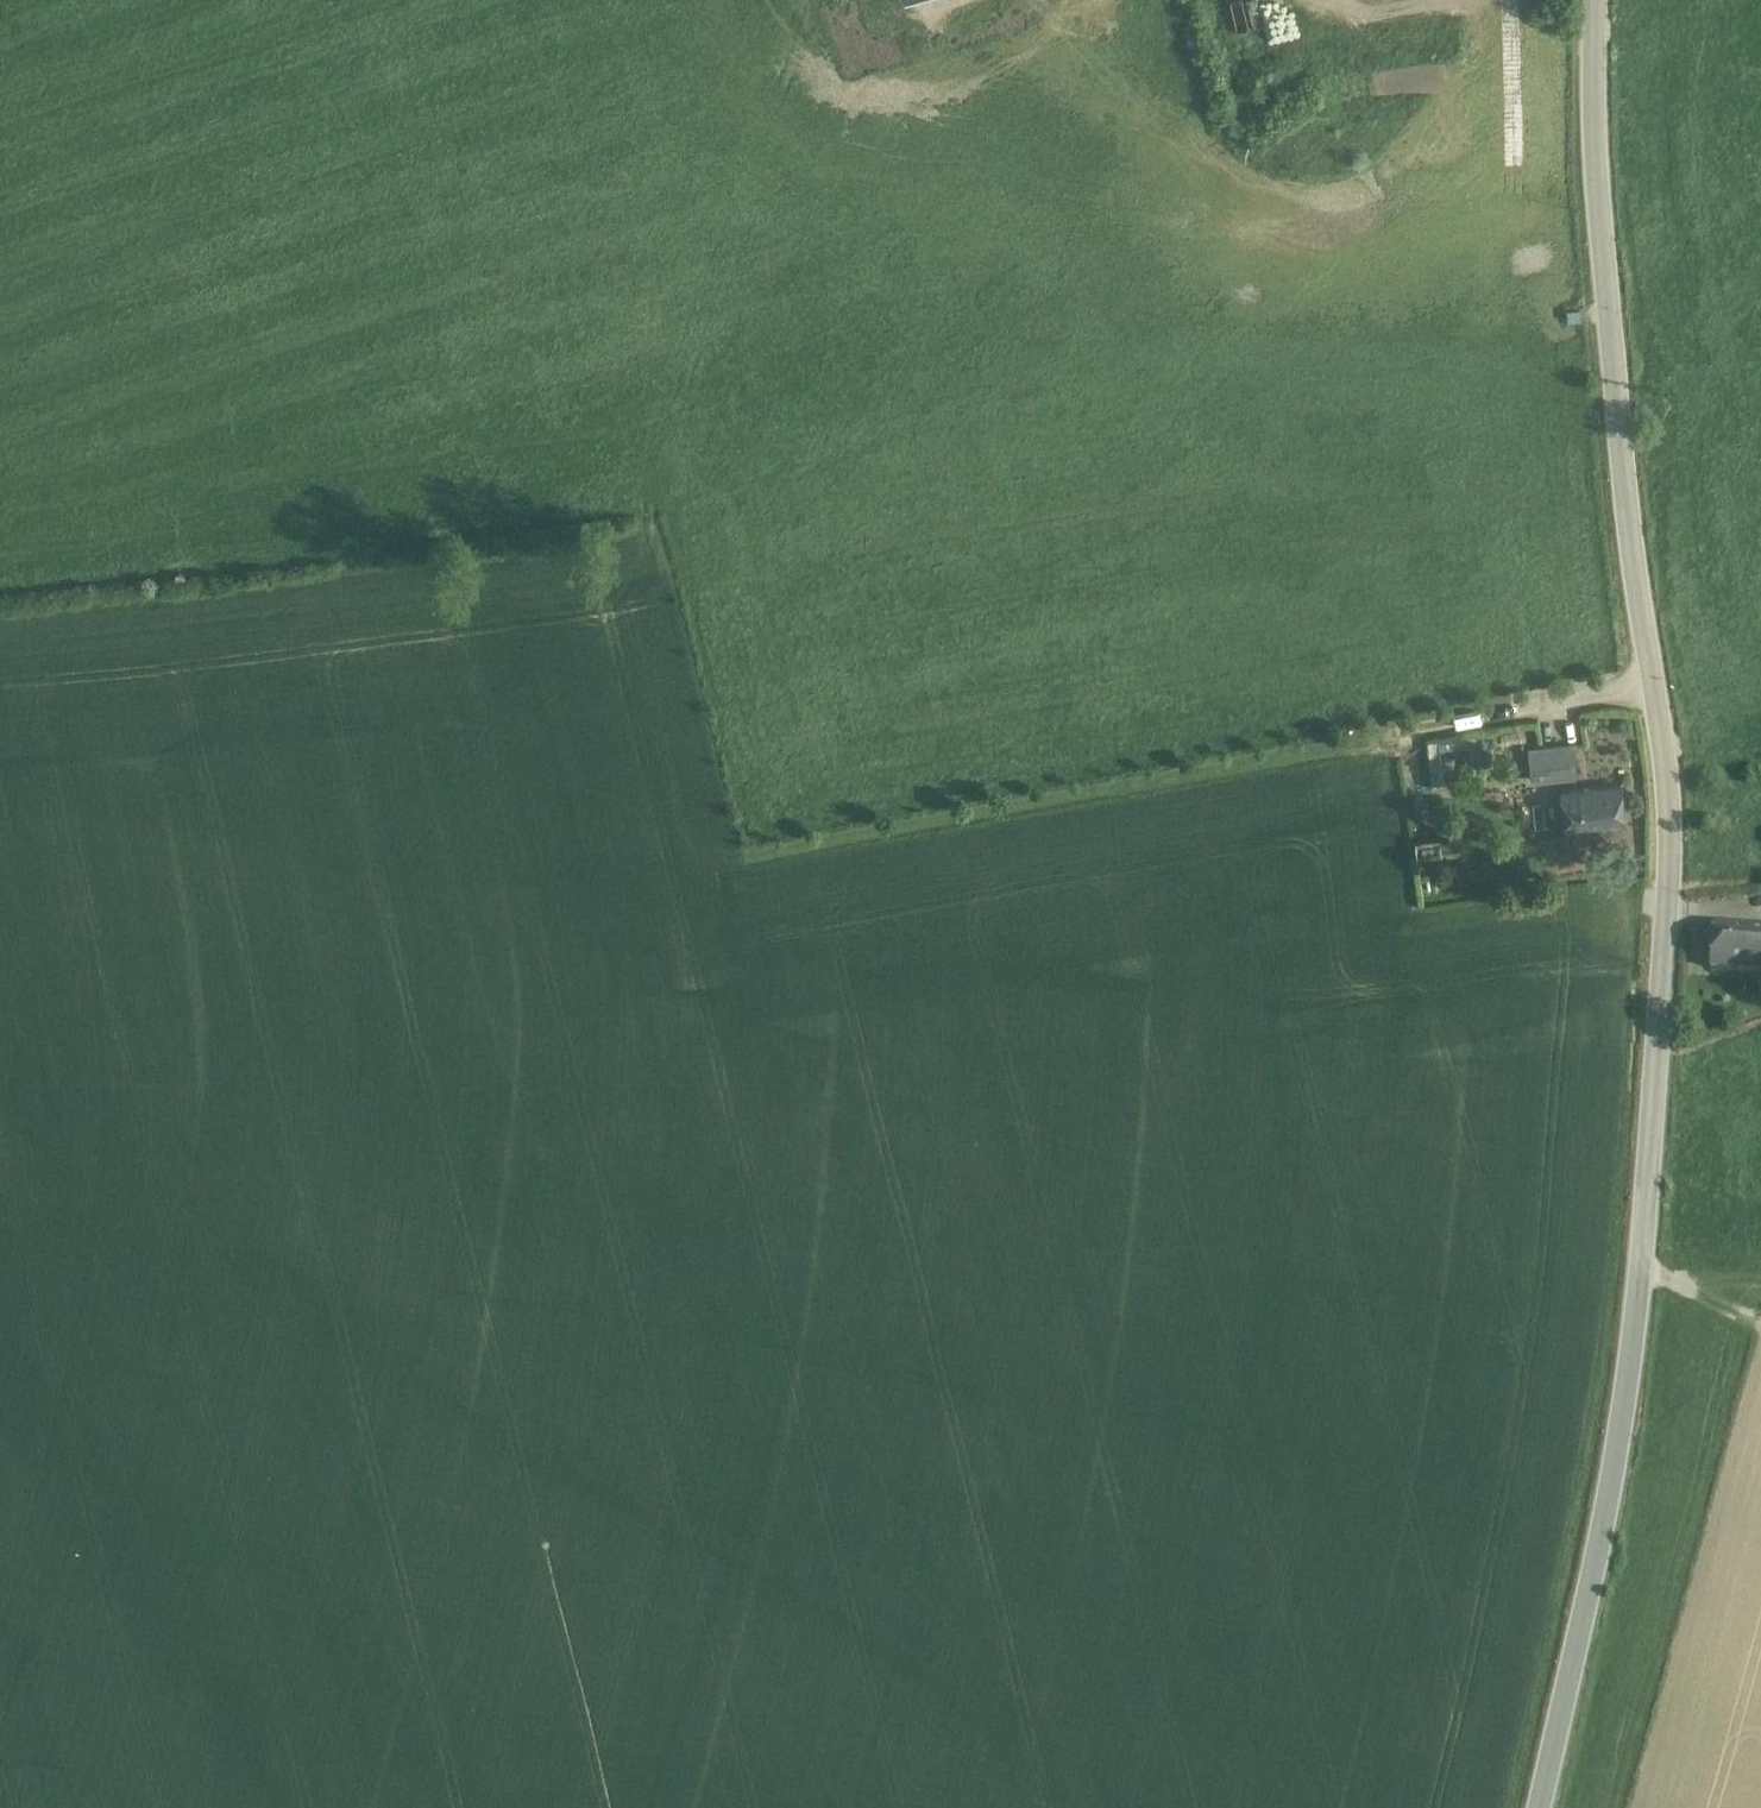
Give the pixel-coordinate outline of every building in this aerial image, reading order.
[(1480,735),(1469,734),(1468,774),(1480,774),(1480,735)] [(1570,746),(1531,750),(1534,778),(1573,774),(1570,746)] [(1620,784),(1563,791),(1567,829),(1624,822),(1620,784)] [(1714,926),(1711,969),(1760,972),(1760,929),(1714,926)]
